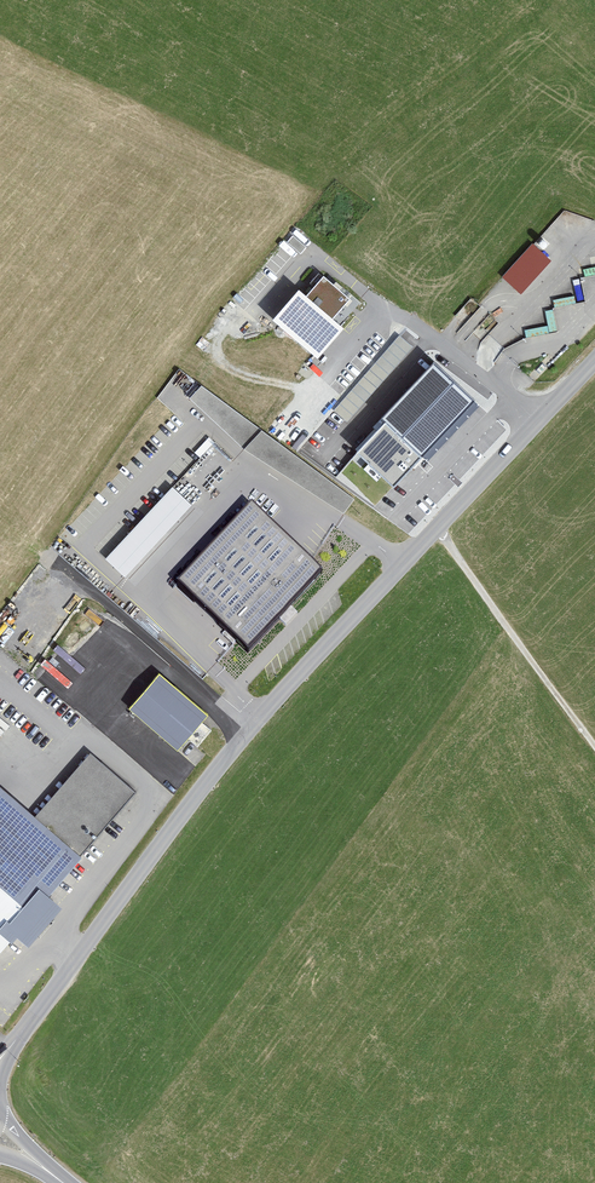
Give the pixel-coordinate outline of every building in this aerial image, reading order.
[(533,240),(503,275),(522,291),(552,256),(533,240)] [(324,271),(306,291),(332,314),(350,295),(324,271)] [(299,284),(273,313),(318,354),(344,326),(332,314),(306,291),(299,284)] [(525,326),(526,333),(558,328),(554,307),(546,308),(548,323),(525,326)] [(386,423),(336,478),(375,507),(477,402),(434,362),(382,419),(386,423)] [(201,382),(190,396),(244,447),(261,427),(201,382)] [(354,496),(261,427),(244,447),(344,514),(354,496)] [(173,485),(106,557),(125,575),(192,503),(173,485)] [(251,506),(178,584),(247,650),(321,571),(251,506)] [(129,706),(177,747),(208,712),(159,670),(129,706)] [(135,790),(90,751),(35,814),(81,853),(135,790)] [(81,853),(35,814),(0,784),(0,947),(9,937),(12,939),(17,933),(28,943),(62,904),(48,892),(81,853)]
